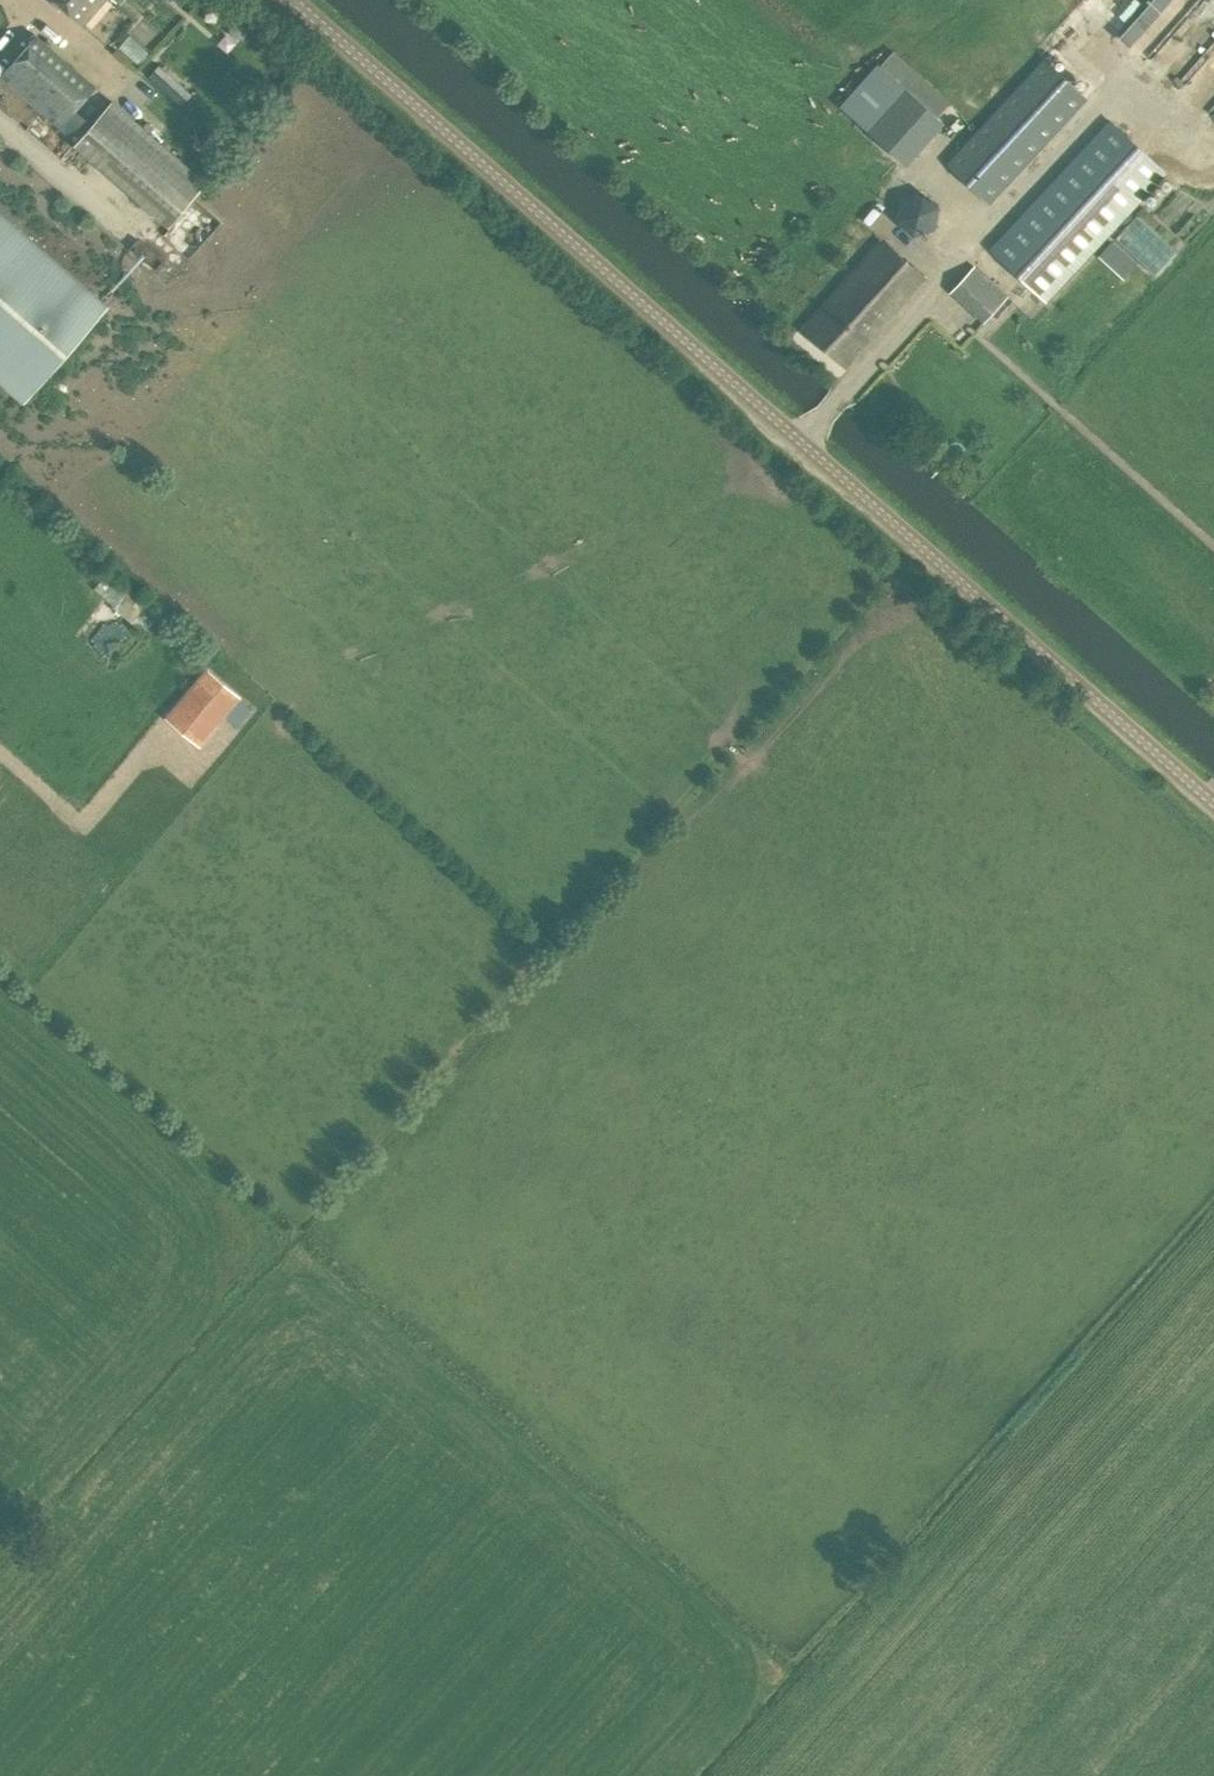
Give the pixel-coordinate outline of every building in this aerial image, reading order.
[(103,0),(54,0),(81,24),(103,0)] [(237,38),(242,38),(246,34),(246,28),(240,22),(234,22),(230,26),(230,32),(237,38)] [(94,86),(36,36),(0,77),(0,79),(56,129),(94,86)] [(989,202),(1087,98),(1046,59),(948,163),(989,202)] [(892,77),(877,63),(840,105),(907,164),(943,123),(905,90),(892,77)] [(168,227),(206,183),(113,102),(75,146),(168,227)] [(1046,299),(1164,172),(1110,121),(991,248),(1046,299)] [(913,237),(935,230),(940,207),(923,191),(901,198),(896,221),(913,237)] [(109,306),(0,212),(0,385),(23,405),(109,306)] [(1124,279),(1137,264),(1112,241),(1098,256),(1124,279)] [(846,364),(853,356),(923,278),(883,242),(806,328),(846,364)] [(983,321),(1006,296),(974,267),(952,292),(983,321)] [(105,574),(94,587),(113,603),(123,590),(105,574)] [(200,747),(241,698),(206,669),(165,718),(200,747)]
